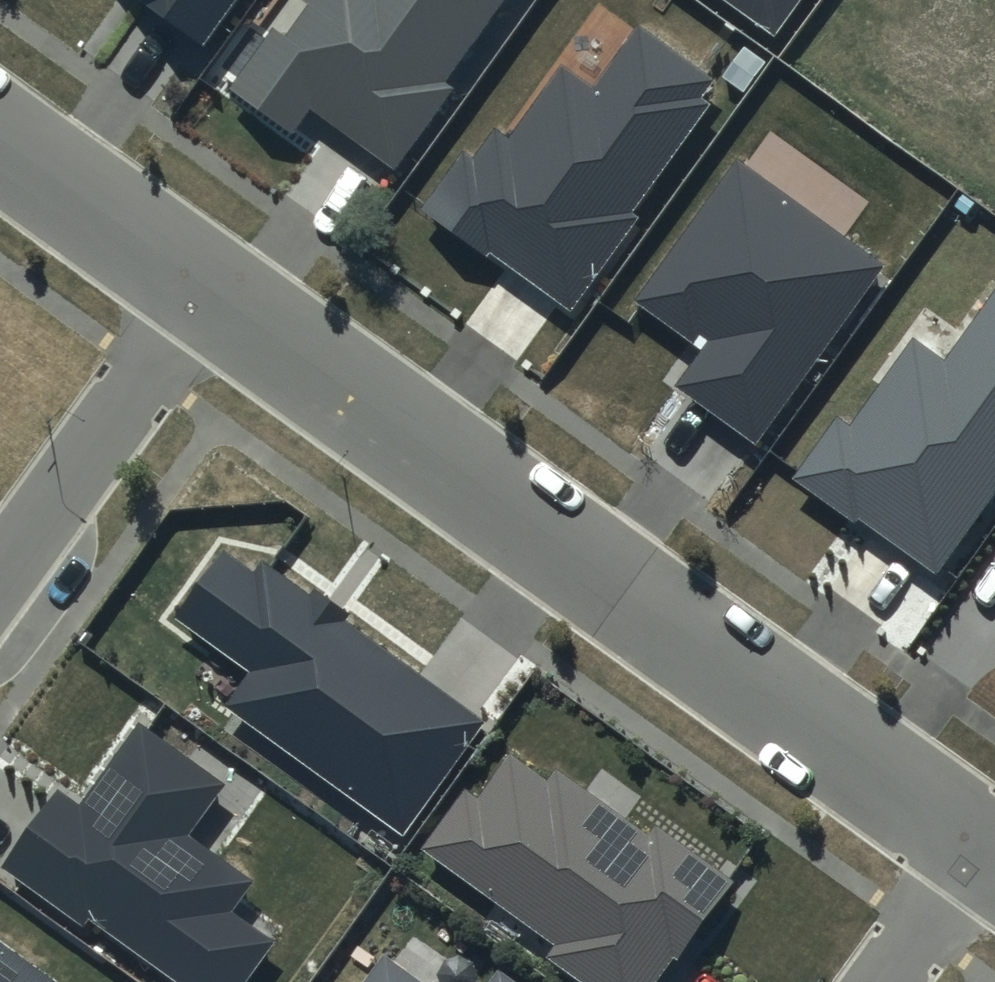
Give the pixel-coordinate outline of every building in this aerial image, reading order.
[(205,41),(235,0),(147,0),(205,41)] [(287,28),(276,21),(232,83),(294,127),(311,104),(396,164),(454,82),(446,77),(501,0),(307,0),(287,28)] [(775,31),(797,0),(731,0),(775,31)] [(717,79),(641,23),(595,83),(565,61),(510,134),(499,126),(477,155),(467,148),(422,208),(487,256),(493,247),(572,306),(639,216),(631,210),(713,100),(706,94),(717,79)] [(886,264),(737,156),(635,297),(694,340),(700,332),(708,338),(676,382),(758,441),(886,264)] [(945,351),(917,331),(852,420),(839,410),(792,475),(854,520),(859,512),(936,567),(994,487),(994,282),(945,351)] [(351,614),(314,587),(309,594),(262,561),(253,574),(222,551),(175,617),(251,672),(226,706),(403,833),(484,721),(345,621),(351,614)] [(139,721),(79,805),(57,790),(1,868),(82,926),(87,919),(177,981),(245,981),(273,942),(231,912),(254,880),(191,835),(227,784),(139,721)] [(510,755),(475,803),(465,795),(426,848),(558,944),(549,956),(585,981),(654,981),(671,959),(679,964),(739,881),(656,821),(646,835),(557,770),(548,782),(510,755)] [(0,942),(0,981),(57,981),(0,942)] [(384,953),(363,981),(425,981),(384,953)] [(497,970),(489,981),(513,981),(497,970)]
